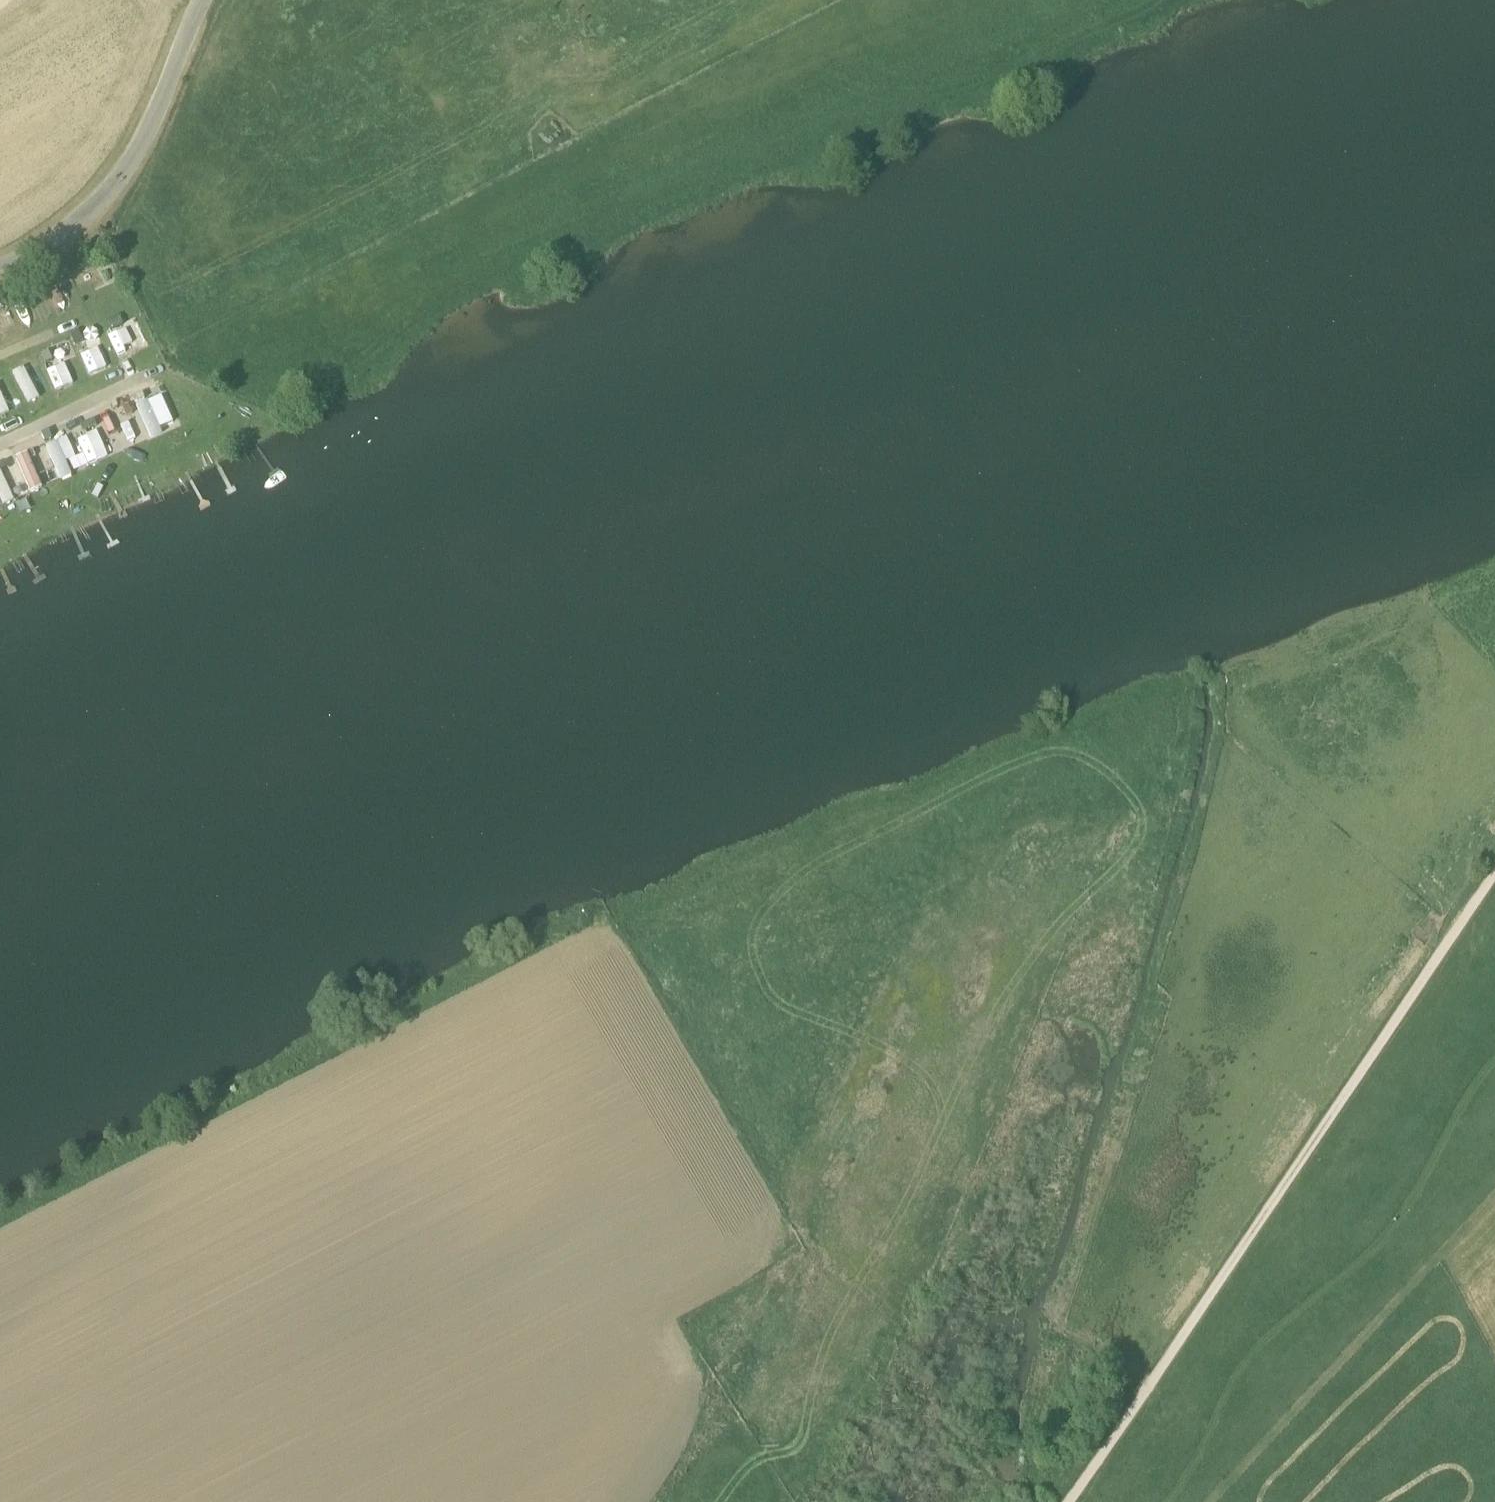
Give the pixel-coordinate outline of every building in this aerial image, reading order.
[(129,328),(110,334),(115,352),(134,346),(129,328)] [(89,376),(101,372),(97,361),(108,357),(98,332),(75,341),(89,376)] [(56,390),(67,385),(64,377),(74,372),(65,353),(44,362),(56,390)] [(26,402),(45,394),(36,375),(18,383),(26,402)] [(19,400),(13,387),(0,393),(0,410),(4,420),(15,415),(9,404),(19,400)] [(138,403),(149,438),(163,433),(161,427),(173,423),(165,395),(138,403)] [(98,429),(77,439),(89,464),(110,455),(98,429)] [(47,445),(61,479),(72,474),(66,459),(76,455),(68,436),(47,445)] [(32,452),(19,456),(28,492),(42,488),(32,452)] [(1,501),(22,493),(14,473),(4,477),(0,466),(0,499),(1,501)]
